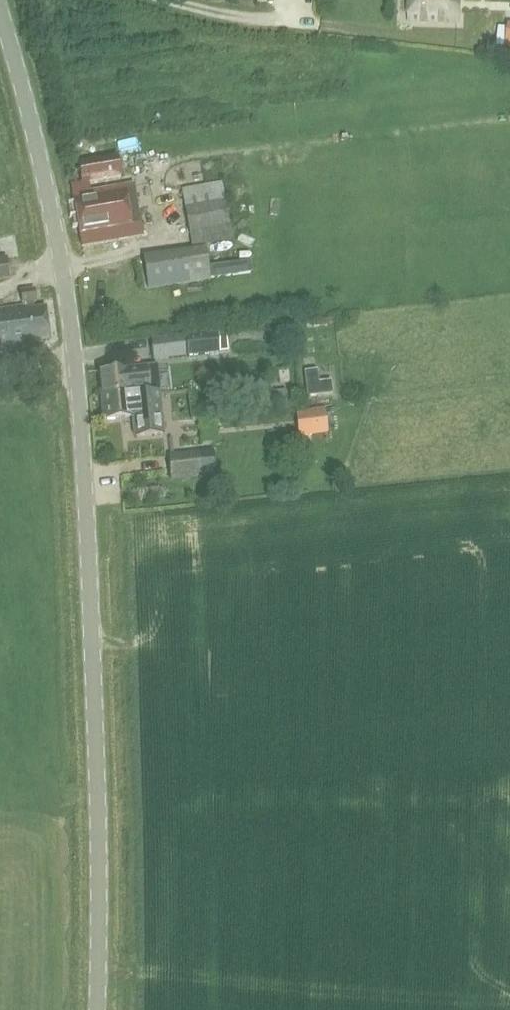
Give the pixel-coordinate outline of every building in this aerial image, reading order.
[(410,23),(458,24),(459,0),(411,0),(410,23)] [(91,182),(120,176),(116,155),(86,161),(91,182)] [(71,183),(79,238),(132,228),(125,189),(90,195),(88,180),(71,183)] [(232,239),(221,181),(179,189),(190,247),(232,239)] [(10,279),(7,257),(0,258),(0,280),(10,279)] [(210,278),(250,273),(249,261),(209,266),(210,278)] [(33,349),(32,344),(50,342),(46,308),(35,309),(34,303),(36,302),(34,291),(21,292),(23,305),(25,304),(25,307),(0,311),(0,353),(33,349)] [(186,357),(219,353),(219,352),(228,351),(226,330),(184,335),(186,357)] [(119,350),(146,349),(145,333),(118,335),(119,350)] [(152,361),(185,357),(182,335),(149,339),(152,361)] [(330,361),(317,364),(319,377),(333,374),(330,361)] [(102,397),(148,394),(148,392),(149,392),(147,367),(99,372),(102,397)] [(304,371),(307,396),(332,393),(331,381),(318,382),(317,370),(304,371)] [(149,405),(148,394),(102,397),(104,421),(133,418),(135,437),(164,434),(161,404),(149,405)] [(298,438),(328,433),(324,408),(294,412),(298,438)] [(166,438),(169,480),(200,478),(199,452),(196,452),(195,442),(188,443),(189,453),(172,454),(171,437),(166,438)]
